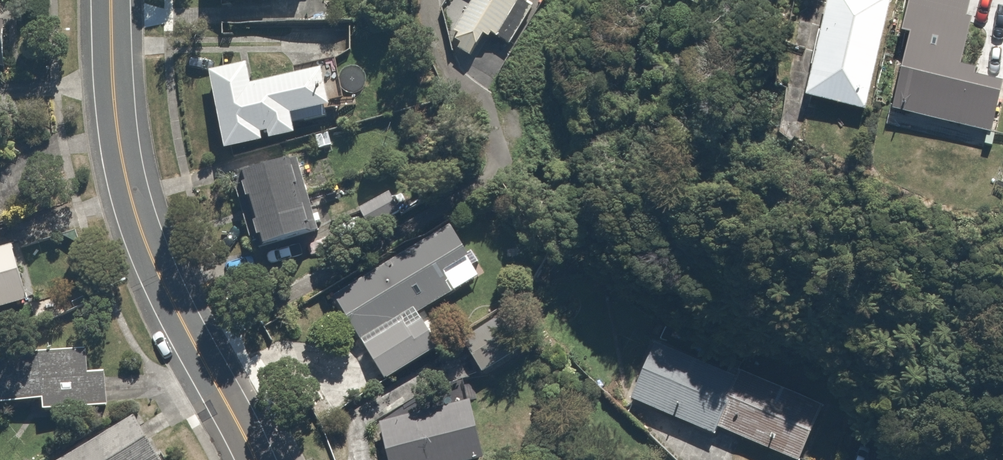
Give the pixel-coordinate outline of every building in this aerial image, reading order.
[(11,76),(9,0),(0,1),(0,77),(11,76)] [(452,39),(467,48),(462,57),(477,66),(496,36),(512,45),(535,9),(525,2),(527,0),(477,0),(452,39)] [(896,0),(834,0),(812,103),(874,116),(898,0),(896,0)] [(974,24),(921,12),(897,114),(951,127),(974,24)] [(340,119),(333,75),(259,89),(255,67),(217,74),(232,157),(303,145),(300,126),(340,119)] [(299,157),(235,180),(263,262),(328,240),(299,157)] [(395,191),(360,209),(373,236),(409,218),(395,191)] [(423,314),(478,277),(445,228),(337,300),(393,385),(447,349),(423,314)] [(36,303),(17,246),(0,251),(0,315),(36,303)] [(652,342),(628,402),(717,438),(721,429),(796,459),(811,459),(833,405),(748,370),(744,380),(652,342)] [(41,405),(42,418),(111,414),(108,368),(88,370),(87,350),(0,355),(0,407),(41,405)] [(386,459),(489,459),(478,402),(379,422),(386,459)] [(138,415),(66,459),(166,459),(138,415)]
